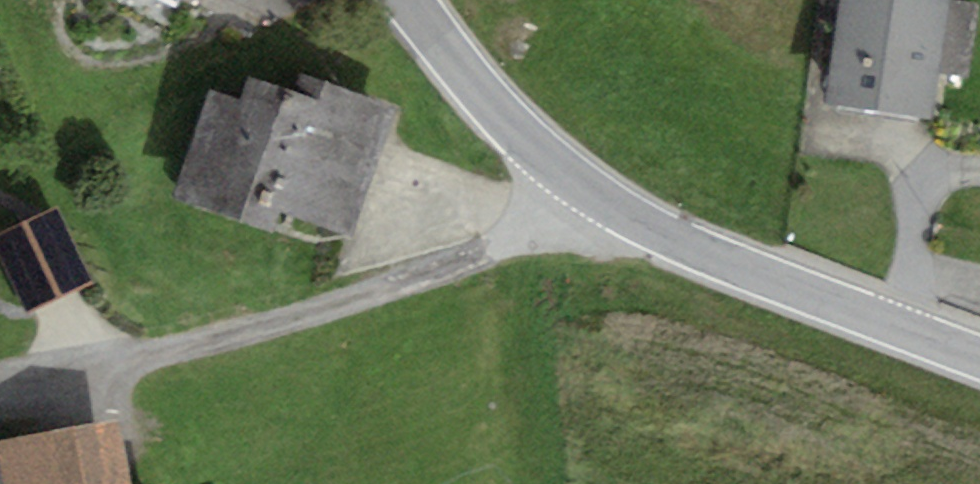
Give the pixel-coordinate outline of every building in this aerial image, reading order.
[(964,23),(822,1),(803,120),(911,137),(919,88),(953,93),(964,23)] [(269,110),(237,107),(200,211),(307,247),(313,229),(371,251),(420,121),(324,83),(278,99),(269,110)] [(99,294),(65,216),(0,245),(0,252),(32,324),(99,294)] [(119,426),(0,447),(0,483),(129,483),(119,426)]
